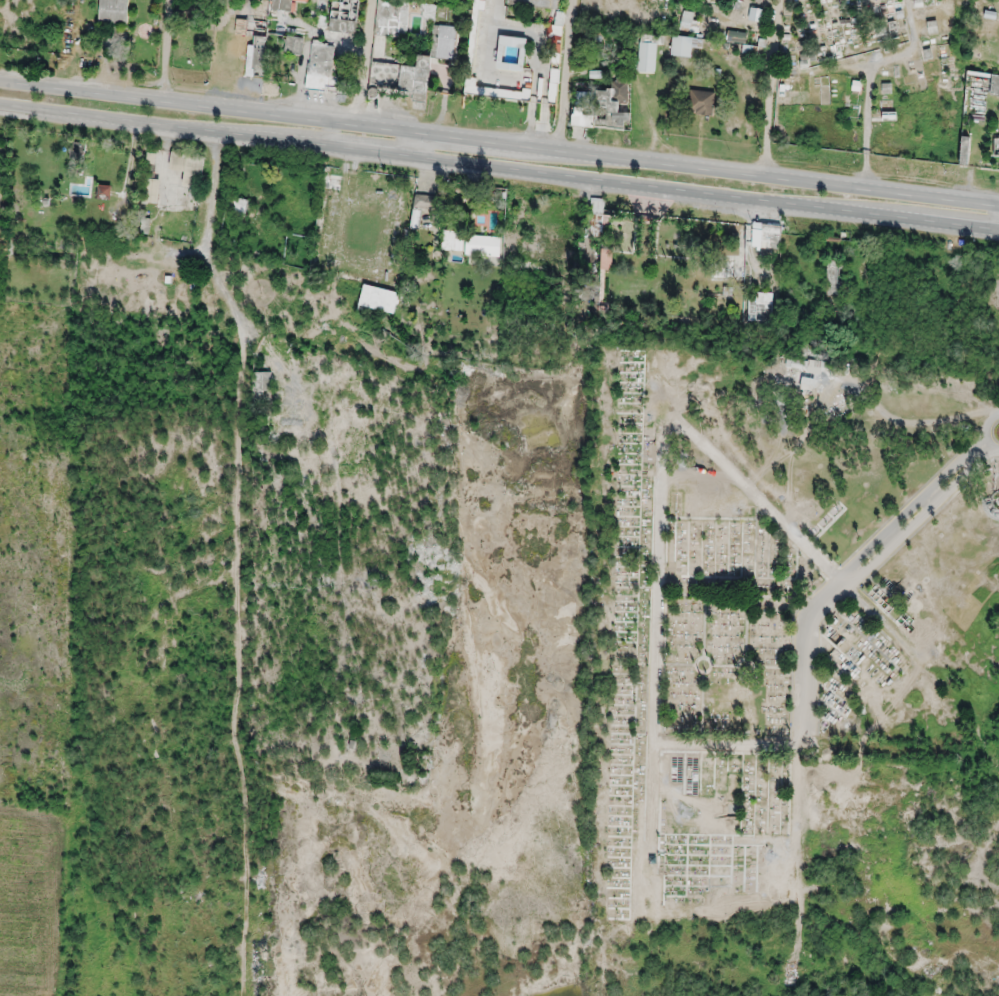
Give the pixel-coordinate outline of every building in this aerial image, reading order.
[(525,74),(529,36),(502,34),(500,66),(506,66),(506,72),(525,74)] [(400,86),(400,62),(373,62),(373,86),(400,86)] [(428,64),(403,64),(403,89),(428,89),(428,64)] [(503,235),(468,235),(468,255),(502,256),(503,235)]
